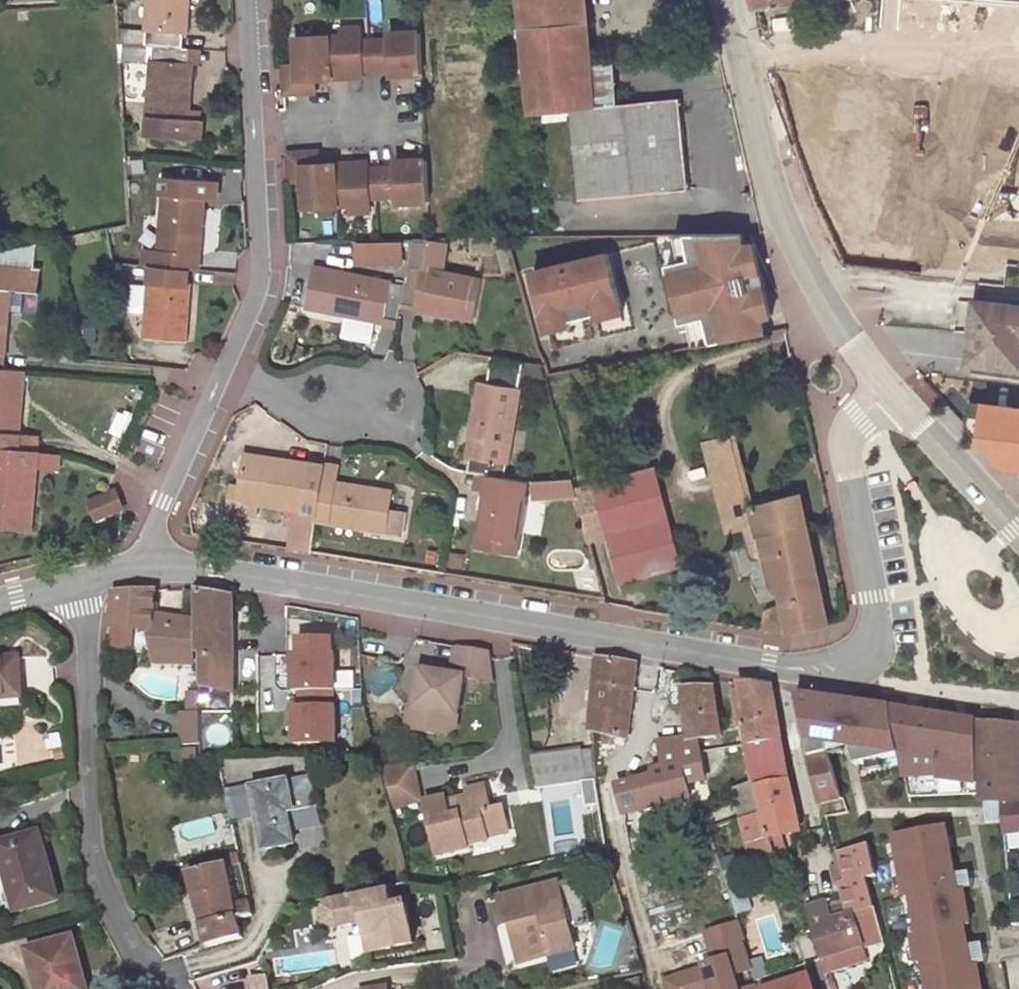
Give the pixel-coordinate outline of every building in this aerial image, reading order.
[(145,43),(152,44),(183,47),(184,33),(187,34),(190,0),(148,0),(146,30),(145,43)] [(524,29),(587,24),(585,0),(521,0),(524,29)] [(797,17),(773,20),(774,30),(798,28),(797,17)] [(587,24),(524,29),(528,70),(591,64),(587,24)] [(146,30),(117,28),(118,40),(145,43),(146,30)] [(342,37),(329,38),(332,78),(366,76),(366,70),(372,70),(370,41),(364,41),(363,29),(349,29),(342,37)] [(424,73),(422,32),(390,34),(391,40),(370,41),(372,70),(393,69),(393,75),(424,73)] [(332,78),(329,38),(298,39),(300,80),(316,79),(332,78)] [(145,43),(118,40),(119,60),(151,63),(152,44),(145,43)] [(183,47),(152,44),(151,63),(146,136),(201,140),(203,121),(199,121),(189,120),(190,109),(192,61),(183,61),(183,47)] [(202,48),(183,47),(183,61),(192,61),(202,63),(202,48)] [(615,62),(591,64),(594,105),(617,104),(615,62)] [(591,64),(528,70),(533,111),(568,108),(578,199),(688,189),(678,98),(617,104),(594,105),(591,64)] [(316,79),(300,80),(301,94),(317,93),(316,79)] [(838,143),(907,154),(917,93),(848,82),(838,143)] [(189,120),(199,121),(200,111),(190,109),(189,120)] [(320,151),(304,152),(305,165),(321,165),(320,151)] [(306,206),(338,205),(336,164),(321,165),(305,165),(304,152),(289,152),(291,181),(305,180),(306,206)] [(431,201),(428,160),(397,161),(398,167),(377,168),(379,197),(399,196),(399,202),(431,201)] [(379,197),(377,168),(371,168),(371,162),(336,164),(338,205),(352,204),(359,211),(373,210),(372,197),(379,197)] [(143,250),(142,263),(151,264),(189,267),(199,268),(204,197),(217,198),(218,182),(163,177),(157,251),(143,250)] [(1018,266),(1018,202),(921,200),(920,263),(1018,266)] [(754,247),(751,235),(695,236),(701,260),(690,263),(676,266),(690,325),(695,323),(700,348),(774,334),(771,319),(764,291),(774,288),(775,288),(771,273),(761,275),(754,247)] [(695,236),(684,236),(690,263),(701,260),(695,236)] [(402,240),(372,241),(373,262),(403,261),(402,240)] [(372,241),(357,241),(358,262),(373,262),(372,241)] [(419,241),(413,241),(407,268),(404,286),(402,303),(473,319),(481,281),(443,273),(447,244),(429,241),(419,241)] [(37,244),(0,252),(0,369),(3,369),(9,309),(2,308),(4,297),(10,298),(11,288),(26,290),(38,292),(40,268),(35,268),(37,244)] [(761,275),(771,273),(764,245),(754,247),(761,275)] [(617,254),(542,271),(555,326),(578,321),(607,314),(630,309),(617,254)] [(189,267),(151,264),(149,286),(132,284),(130,312),(148,313),(146,337),(184,340),(189,267)] [(402,303),(404,286),(390,283),(314,269),(307,305),(398,322),(402,303)] [(11,288),(10,298),(26,300),(26,290),(11,288)] [(976,302),(973,332),(970,362),(1018,367),(1018,307),(976,302)] [(630,309),(607,314),(608,319),(631,314),(630,309)] [(94,320),(85,321),(86,344),(96,343),(94,320)] [(578,321),(555,326),(556,331),(579,326),(578,321)] [(492,357),(487,382),(519,388),(524,363),(492,357)] [(0,369),(0,449),(18,450),(19,434),(21,403),(15,403),(16,392),(22,392),(24,371),(3,369),(0,369)] [(481,381),(465,474),(473,476),(488,478),(503,480),(519,388),(487,382),(481,381)] [(19,434),(18,450),(36,451),(38,436),(19,434)] [(749,495),(733,437),(709,443),(712,454),(709,456),(722,501),(749,495)] [(0,449),(0,527),(31,531),(33,508),(26,507),(26,498),(34,499),(36,467),(38,452),(36,451),(18,450),(0,449)] [(61,454),(38,452),(36,467),(59,469),(61,454)] [(288,548),(311,552),(317,518),(323,481),(324,466),(247,454),(239,495),(257,497),(256,502),(295,509),(288,548)] [(337,468),(324,466),(323,481),(335,483),(337,468)] [(680,564),(655,470),(596,485),(610,537),(621,580),(680,564)] [(488,478),(473,476),(471,488),(486,491),(488,478)] [(503,480),(488,478),(486,491),(477,548),(512,555),(523,484),(503,480)] [(335,483),(323,481),(317,518),(386,530),(389,511),(392,493),(335,483)] [(610,537),(596,485),(576,490),(590,542),(610,537)] [(89,500),(96,517),(123,505),(116,488),(89,500)] [(799,494),(751,505),(758,536),(806,525),(799,494)] [(257,497),(239,495),(238,502),(233,501),(231,513),(254,516),(256,502),(257,497)] [(749,495),(722,501),(729,531),(742,528),(746,542),(749,553),(751,556),(755,560),(764,557),(758,536),(751,505),(749,495)] [(33,508),(34,499),(26,498),(26,507),(33,508)] [(405,513),(389,511),(386,530),(386,531),(401,535),(405,513)] [(788,632),(831,623),(806,525),(758,536),(764,557),(771,587),(779,585),(784,605),(777,608),(783,630),(787,630),(788,632)] [(234,598),(197,591),(199,657),(199,666),(200,689),(234,695),(234,598)] [(154,592),(115,594),(110,628),(137,631),(150,632),(155,663),(194,664),(193,623),(152,617),(154,592)] [(765,629),(783,630),(777,608),(768,611),(765,629)] [(137,631),(110,628),(106,651),(136,653),(137,631)] [(331,639),(299,640),(299,655),(293,656),(293,692),(300,692),(333,691),(335,691),(334,655),(331,655),(331,639)] [(490,651),(456,645),(451,674),(419,668),(416,688),(421,689),(420,696),(415,695),(413,706),(415,706),(411,729),(445,735),(454,728),(463,677),(495,682),(490,651)] [(18,658),(0,659),(0,698),(20,696),(18,658)] [(636,665),(597,658),(596,731),(623,740),(636,665)] [(752,686),(740,684),(741,691),(732,692),(738,728),(746,727),(749,745),(782,740),(773,689),(767,687),(752,686)] [(722,736),(714,688),(684,688),(689,738),(660,742),(663,764),(660,765),(661,771),(664,770),(665,768),(701,760),(698,740),(722,736)] [(200,696),(200,701),(234,707),(234,695),(200,689),(200,696)] [(333,691),(300,692),(300,708),(293,709),(294,745),(336,744),(335,708),(333,708),(333,691)] [(189,715),(200,715),(200,701),(200,696),(189,696),(189,715)] [(834,701),(795,696),(803,737),(809,757),(829,754),(830,754),(831,754),(830,747),(852,742),(857,766),(901,756),(891,709),(885,708),(851,703),(835,707),(834,701)] [(413,706),(408,705),(404,727),(411,729),(415,706),(413,706)] [(911,712),(891,709),(901,756),(906,778),(927,777),(932,777),(975,783),(976,723),(976,721),(957,719),(922,714),(911,712)] [(182,744),(200,743),(200,715),(189,715),(182,715),(182,744)] [(981,724),(983,802),(1000,802),(1002,824),(1004,836),(1018,835),(1018,727),(1013,726),(981,724)] [(785,760),(782,740),(749,745),(746,745),(751,766),(785,760)] [(596,779),(593,750),(583,751),(582,749),(531,756),(535,787),(581,781),(596,779)] [(829,754),(809,757),(820,806),(835,803),(842,801),(830,754),(829,754)] [(704,779),(701,760),(665,768),(664,770),(661,771),(654,773),(654,776),(629,783),(637,811),(690,798),(686,782),(704,779)] [(789,780),(785,760),(751,766),(755,784),(755,786),(789,780)] [(413,765),(382,768),(392,806),(419,800),(413,765)] [(316,807),(312,779),(255,789),(260,819),(265,848),(294,843),(289,812),(297,810),(314,807),(316,807)] [(600,806),(596,779),(581,781),(585,809),(600,806)] [(797,824),(789,780),(755,786),(761,814),(742,820),(741,820),(753,862),(774,856),(769,837),(799,833),(797,824)] [(614,817),(637,811),(629,783),(606,788),(614,817)] [(755,786),(755,784),(734,790),(742,820),(761,814),(755,786)] [(494,829),(483,786),(467,790),(468,797),(446,801),(445,799),(427,803),(438,853),(469,845),(469,843),(488,839),(487,837),(486,830),(494,829)] [(485,786),(483,786),(494,829),(506,826),(502,806),(491,808),(485,786)] [(254,787),(226,791),(232,824),(260,819),(255,789),(254,787)] [(842,801),(835,803),(839,814),(847,812),(842,801)] [(1000,802),(983,802),(983,824),(1002,824),(1000,802)] [(314,807),(297,810),(300,828),(317,825),(314,807)] [(712,831),(717,829),(712,819),(708,820),(712,831)] [(506,826),(494,829),(496,836),(508,833),(506,826)] [(496,836),(494,829),(486,830),(487,837),(496,836)] [(894,838),(905,899),(911,898),(918,936),(912,938),(918,965),(922,964),(927,988),(981,988),(976,966),(971,967),(964,927),(969,926),(962,891),(955,892),(953,884),(955,883),(945,829),(894,838)] [(39,832),(0,842),(0,857),(15,911),(58,899),(39,832)] [(825,902),(806,909),(821,959),(863,946),(858,926),(855,914),(874,909),(868,889),(865,879),(876,876),(868,845),(860,846),(837,853),(846,882),(839,884),(847,916),(831,920),(825,902)] [(846,882),(837,853),(834,854),(832,854),(835,865),(829,868),(834,885),(839,884),(846,882)] [(241,864),(239,854),(231,855),(233,866),(241,864)] [(252,915),(248,900),(234,903),(226,866),(190,875),(209,949),(239,939),(235,920),(252,915)] [(739,871),(724,875),(734,908),(750,904),(739,871)] [(581,878),(558,884),(569,930),(592,924),(581,878)] [(516,919),(526,960),(574,949),(569,930),(558,884),(500,898),(506,922),(510,921),(516,919)] [(368,936),(372,954),(416,944),(407,905),(393,908),(389,894),(336,906),(333,906),(330,908),(329,910),(327,912),(326,916),(326,919),(327,921),(327,923),(328,925),(330,927),(332,928),(335,929),(338,930),(340,929),(356,926),(359,938),(368,936)] [(750,904),(734,908),(736,912),(751,907),(750,904)] [(520,962),(526,960),(516,919),(510,921),(520,962)] [(665,981),(668,988),(759,988),(756,980),(757,979),(742,928),(707,938),(715,962),(704,965),(705,969),(665,981)] [(72,938),(28,950),(38,988),(86,988),(72,938)] [(770,988),(812,988),(808,977),(770,988)] [(251,980),(252,988),(268,988),(267,978),(251,980)] [(638,978),(622,983),(624,988),(641,988),(638,978)]
